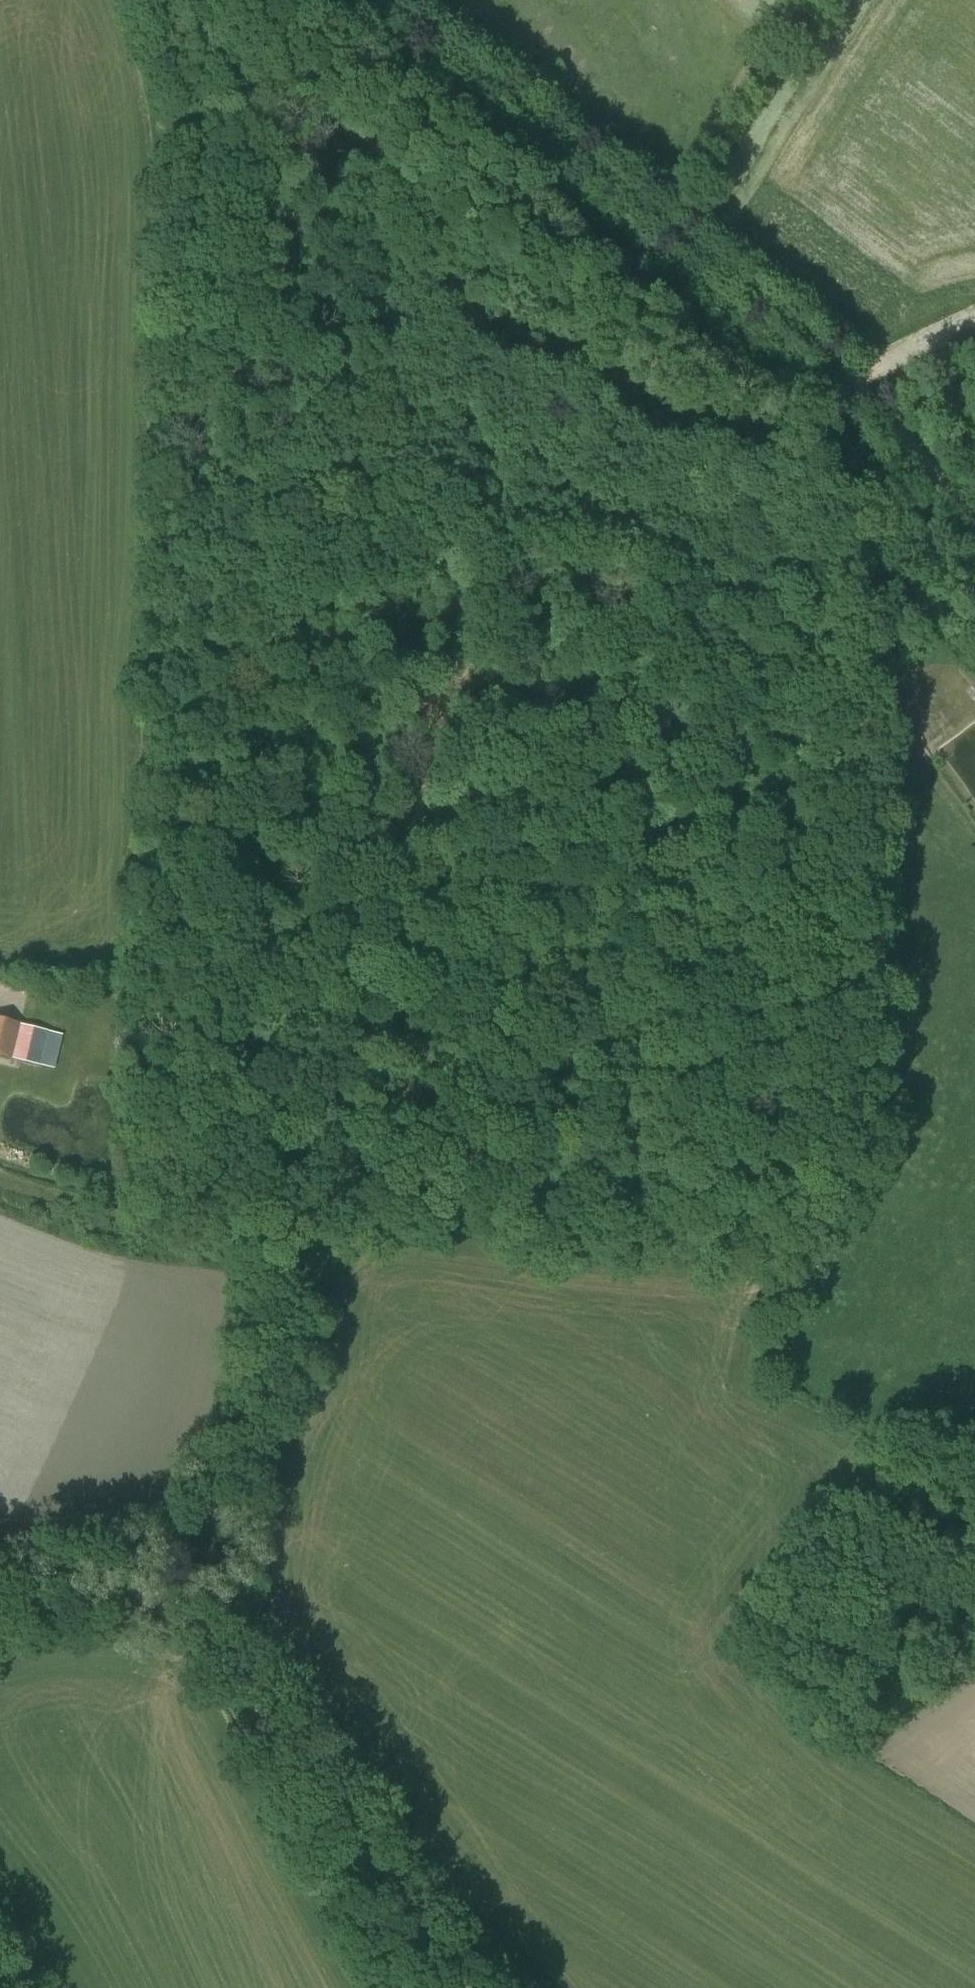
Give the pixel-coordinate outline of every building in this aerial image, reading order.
[(970,662),(960,671),(974,689),(974,668),(970,662)] [(40,1066),(48,1031),(20,1025),(21,1023),(0,1018),(0,1056),(40,1066)]
